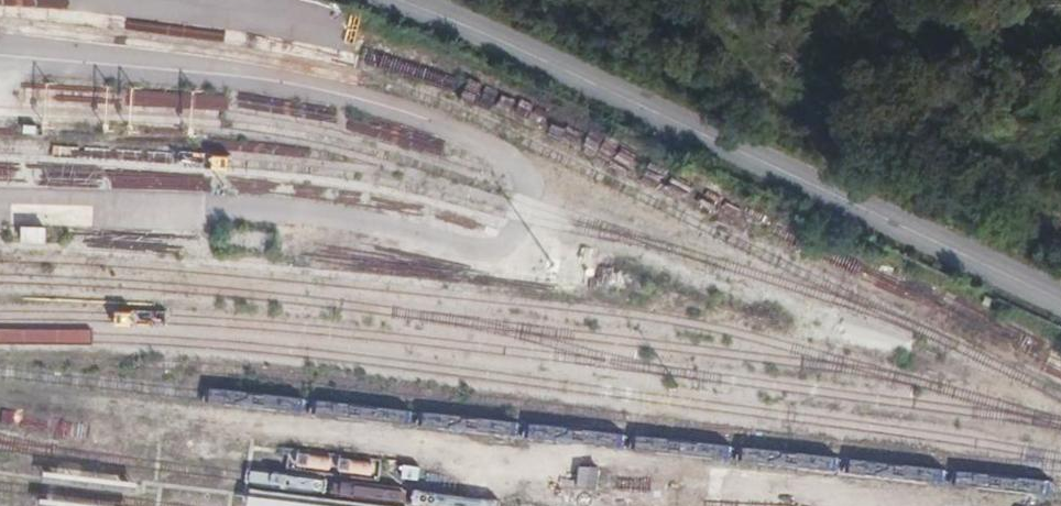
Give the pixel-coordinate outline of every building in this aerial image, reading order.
[(580,466),(578,486),(599,488),(602,468),(580,466)]
